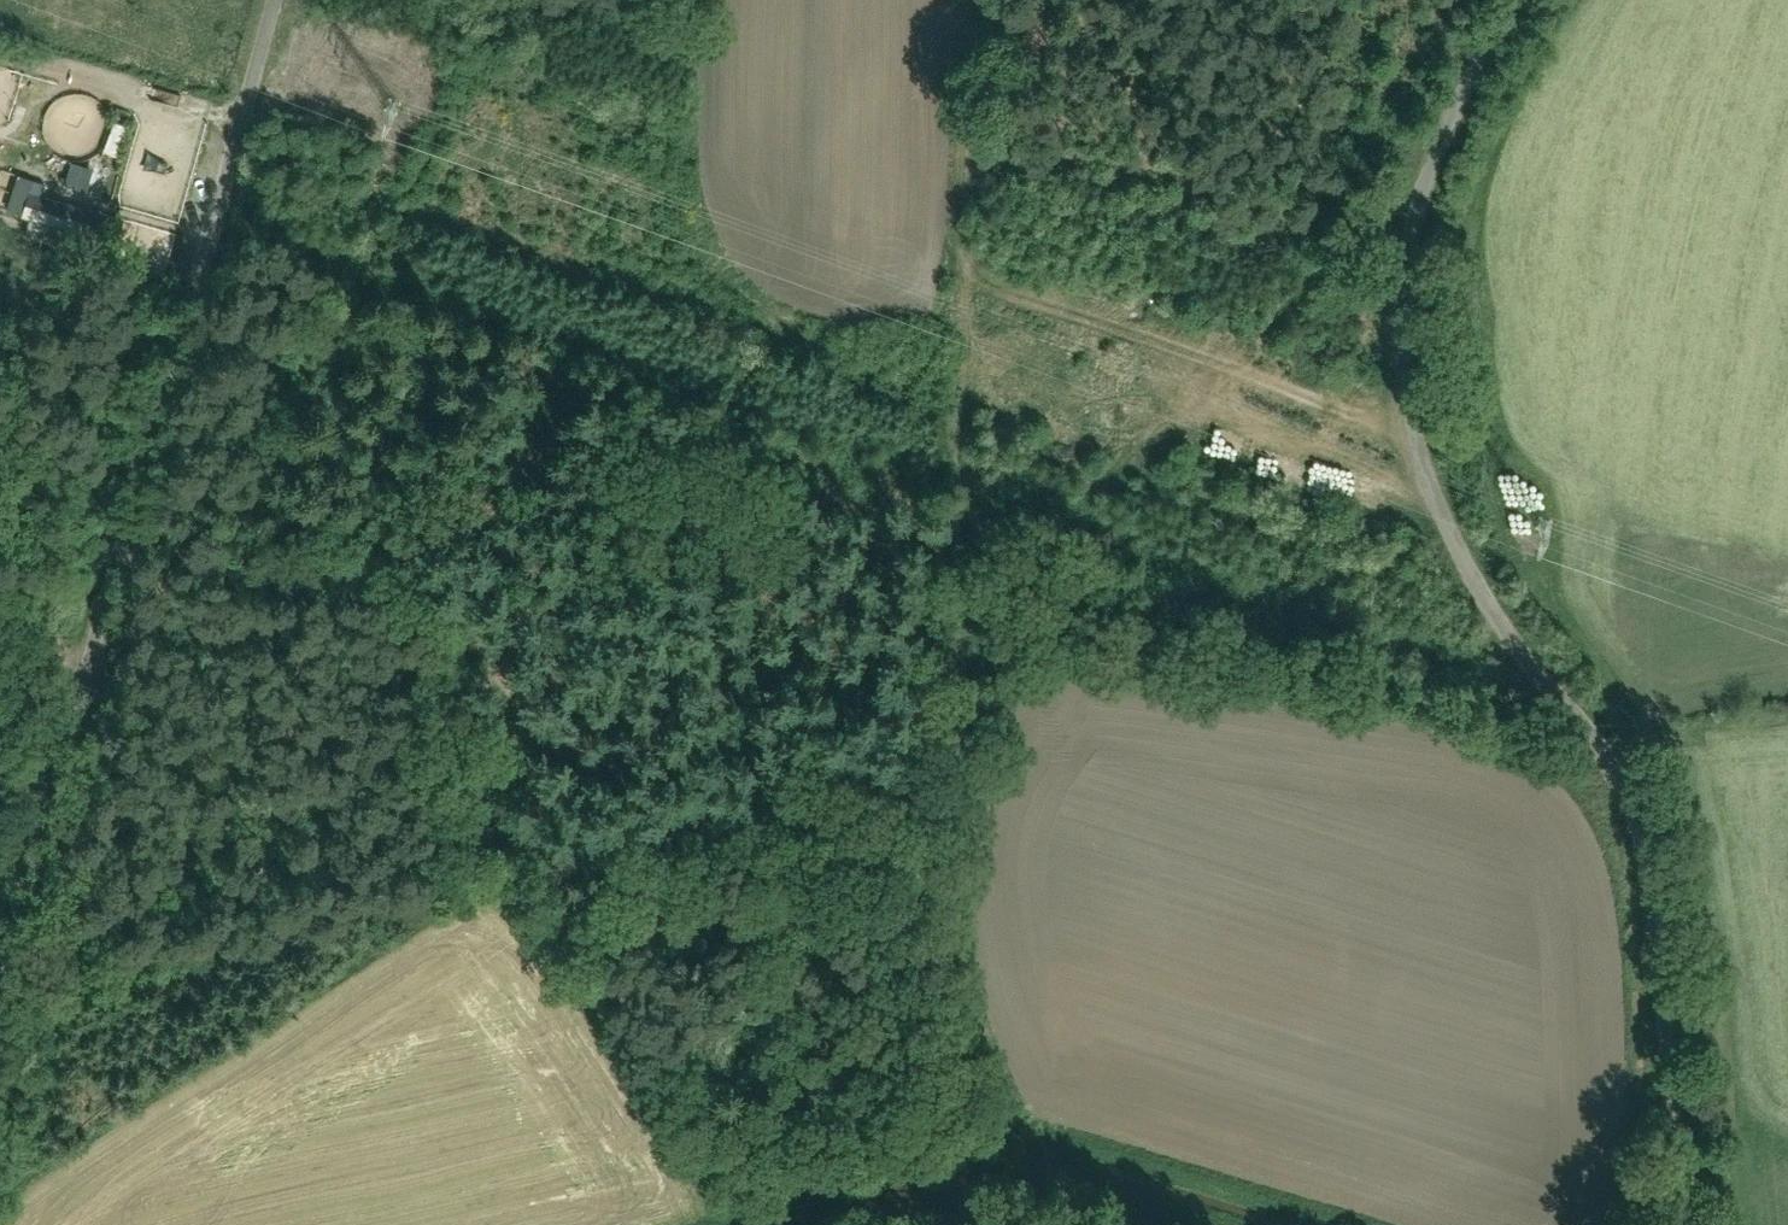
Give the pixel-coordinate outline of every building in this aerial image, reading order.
[(74,159),(67,182),(98,191),(105,168),(74,159)]
